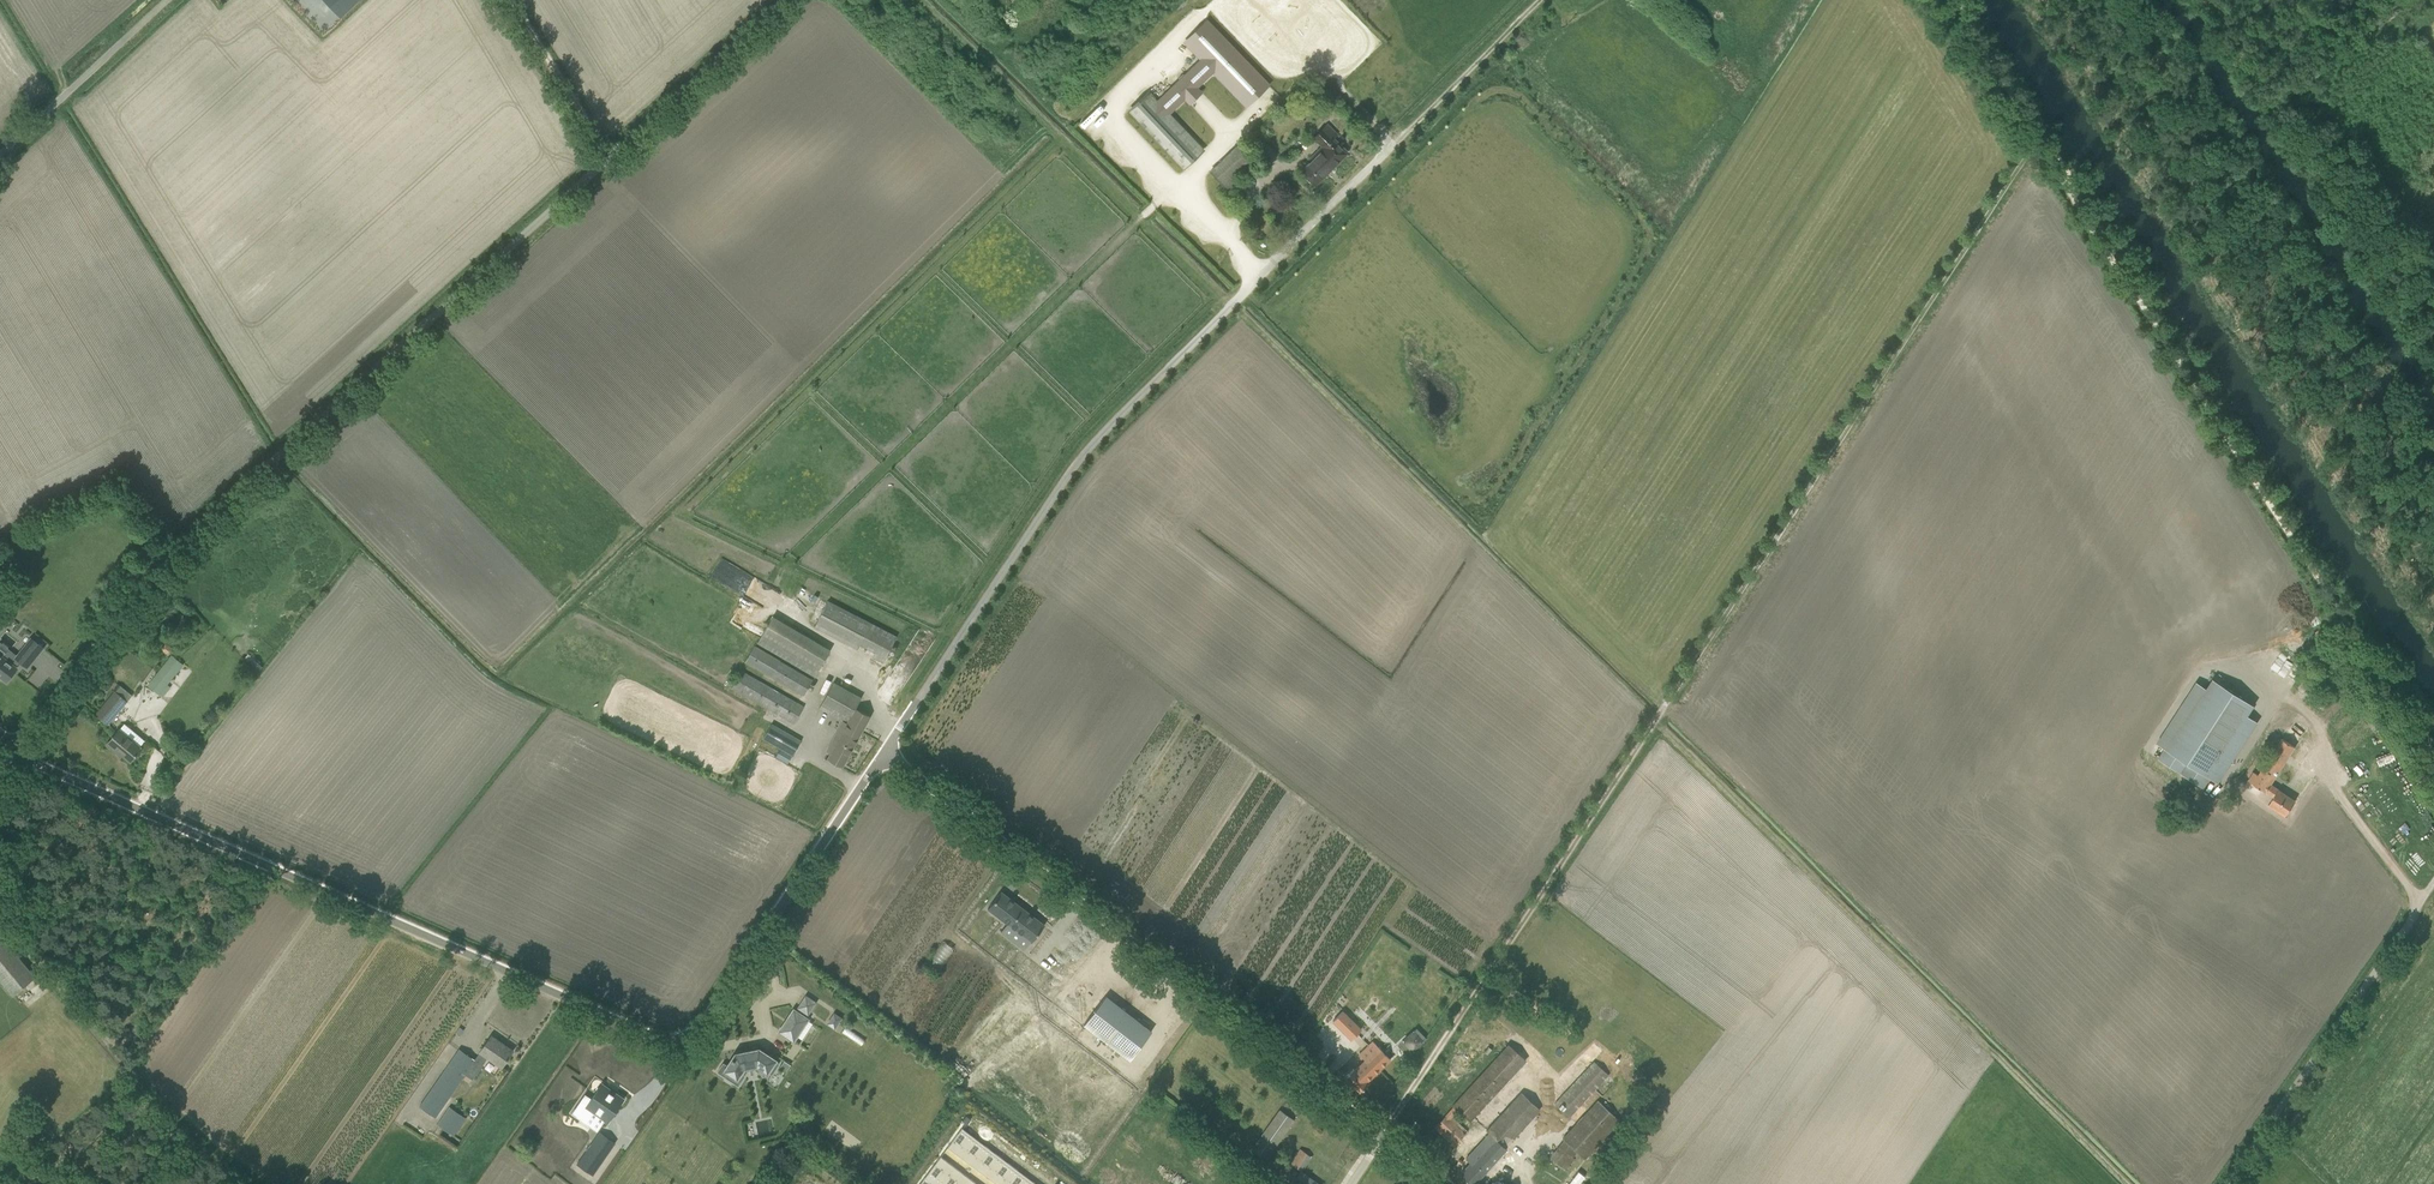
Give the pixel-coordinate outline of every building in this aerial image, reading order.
[(340,17),(359,0),(324,0),(340,17)] [(1149,94),(1130,113),(1183,169),(1204,150),(1170,114),(1184,101),(1211,75),(1213,73),(1232,92),(1241,101),(1246,106),(1269,84),(1207,20),(1184,42),(1201,60),(1156,102),(1149,94)] [(1302,172),(1315,184),(1347,152),(1333,138),(1337,135),(1327,126),(1316,138),(1324,146),(1311,159),(1313,160),(1302,172)] [(1239,145),(1211,171),(1227,188),(1255,162),(1239,145)] [(1211,214),(1207,217),(1218,229),(1221,226),(1211,214)] [(1196,224),(1191,229),(1204,242),(1209,238),(1196,224)] [(1211,242),(1208,246),(1219,255),(1222,252),(1211,242)] [(770,610),(780,592),(722,559),(711,578),(770,610)] [(829,601),(814,626),(857,648),(860,643),(876,651),(873,656),(883,662),(896,636),(829,601)] [(832,648),(773,615),(758,643),(815,676),(832,648)] [(28,667),(43,648),(31,638),(16,657),(28,667)] [(804,695),(813,679),(755,645),(746,661),(804,695)] [(0,654),(0,676),(7,681),(18,668),(0,654)] [(173,655),(147,685),(159,694),(185,664),(173,655)] [(2294,686),(2305,671),(2300,667),(2289,682),(2294,686)] [(28,678),(36,686),(46,677),(38,668),(28,678)] [(795,723),(804,705),(742,670),(732,688),(795,723)] [(2209,775),(2254,705),(2214,679),(2168,749),(2166,748),(2159,758),(2203,787),(2211,776),(2209,775)] [(842,766),(870,716),(855,708),(861,698),(835,682),(820,707),(843,721),(833,738),(838,741),(829,757),(842,766)] [(96,714),(108,724),(127,701),(115,691),(96,714)] [(772,723),(763,738),(792,754),(802,739),(772,723)] [(118,751),(130,761),(141,747),(120,729),(107,745),(116,753),(118,751)] [(2253,772),(2247,781),(2273,797),(2268,805),(2286,815),(2296,800),(2271,784),(2295,747),(2281,738),(2257,775),(2253,772)] [(779,749),(775,756),(787,762),(791,756),(779,749)] [(1001,891),(988,908),(1032,942),(1045,925),(1001,891)] [(5,940),(0,944),(0,979),(13,995),(35,977),(5,940)] [(931,962),(943,968),(955,947),(943,940),(931,962)] [(1078,1014),(1089,1004),(1079,993),(1068,1003),(1078,1014)] [(1106,996),(1084,1024),(1130,1060),(1152,1031),(1106,996)] [(793,1039),(807,1019),(794,1011),(781,1031),(793,1039)] [(1352,1039),(1361,1030),(1342,1011),(1333,1021),(1352,1039)] [(829,1024),(839,1027),(842,1015),(832,1012),(829,1024)] [(1403,1040),(1414,1051),(1428,1037),(1417,1026),(1403,1040)] [(459,1049),(420,1106),(436,1117),(465,1074),(473,1079),(488,1057),(501,1067),(513,1051),(491,1036),(474,1060),(459,1049)] [(1390,1059),(1373,1041),(1361,1053),(1366,1059),(1355,1070),(1353,1069),(1344,1078),(1358,1093),(1368,1084),(1366,1081),(1390,1059)] [(1434,1127),(1455,1146),(1456,1144),(1468,1132),(1453,1116),(1459,1110),(1471,1121),(1527,1061),(1509,1045),(1453,1106),(1454,1107),(1434,1127)] [(774,1069),(778,1062),(759,1049),(750,1051),(750,1050),(744,1051),(745,1052),(736,1054),(733,1058),(732,1058),(731,1059),(732,1060),(728,1066),(723,1062),(717,1071),(726,1077),(729,1072),(737,1077),(743,1067),(757,1064),(767,1071),(770,1066),(774,1069)] [(1610,1074),(1595,1061),(1554,1102),(1570,1117),(1610,1074)] [(586,1095),(573,1113),(586,1121),(593,1111),(607,1122),(623,1099),(602,1084),(592,1099),(586,1095)] [(1490,1133),(1469,1156),(1466,1159),(1470,1163),(1461,1173),(1472,1183),(1474,1183),(1482,1176),(1512,1142),(1509,1140),(1539,1108),(1522,1092),(1487,1130),(1490,1133)] [(1566,1170),(1575,1158),(1573,1157),(1577,1152),(1585,1158),(1620,1120),(1598,1100),(1562,1138),(1564,1139),(1549,1158),(1558,1165),(1566,1170)] [(450,1106),(437,1124),(455,1135),(467,1117),(450,1106)] [(1280,1108),(1252,1148),(1268,1159),(1296,1119),(1280,1108)] [(1166,1126),(1160,1135),(1173,1143),(1179,1135),(1166,1126)] [(948,1147),(997,1183),(1037,1183),(962,1128),(948,1147)] [(617,1142),(600,1131),(577,1163),(593,1175),(617,1142)] [(1300,1148),(1291,1163),(1304,1171),(1312,1156),(1300,1148)] [(926,1175),(937,1183),(977,1183),(940,1156),(926,1175)] [(1299,1183),(1322,1183),(1323,1182),(1301,1173),(1297,1183),(1299,1183)] [(920,1183),(937,1183),(926,1175),(920,1183)] [(1583,1181),(1576,1175),(1568,1183),(1580,1183),(1583,1181)]
